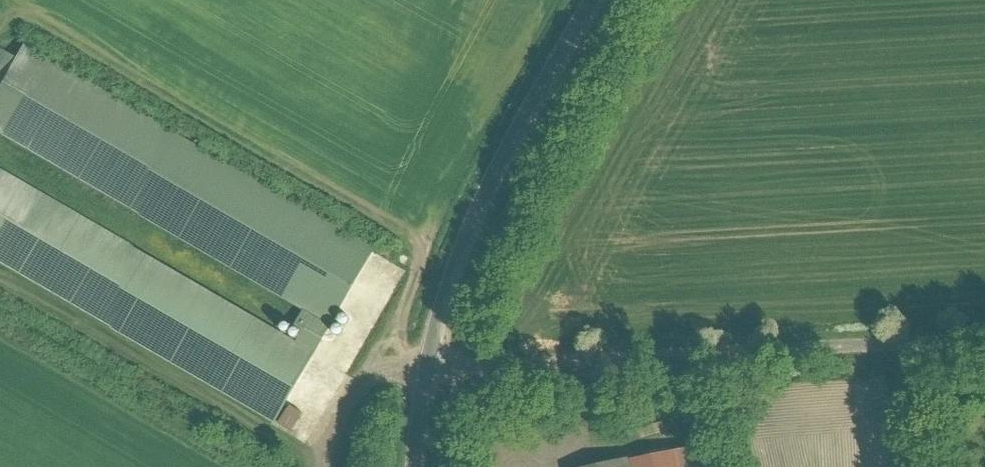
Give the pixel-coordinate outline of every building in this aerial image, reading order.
[(319,352),(4,170),(0,177),(0,261),(278,422),(319,352)] [(658,451),(583,466),(662,466),(658,451)]
